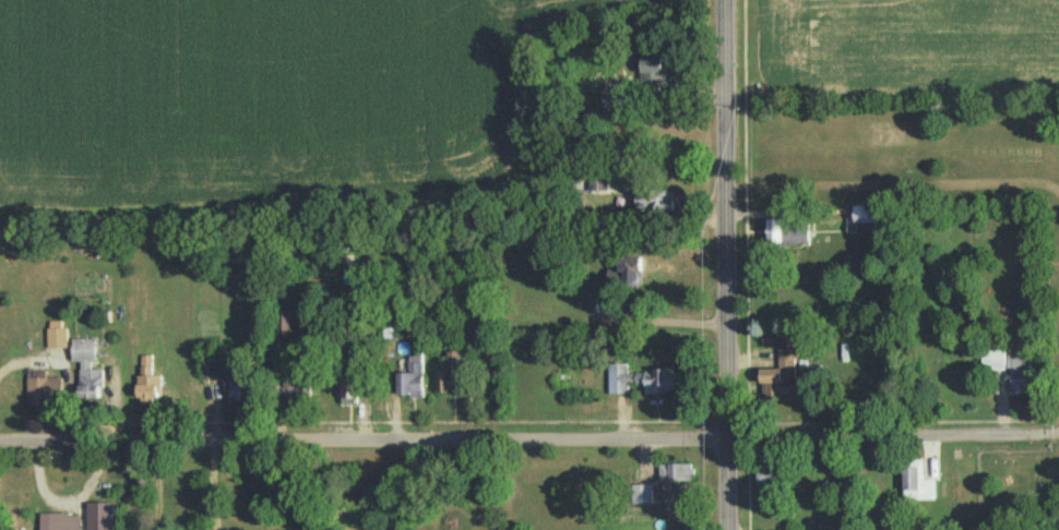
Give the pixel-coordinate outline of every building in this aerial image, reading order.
[(641,61),(641,91),(662,91),(662,61),(641,61)] [(621,108),(621,97),(604,97),(604,108),(621,108)] [(607,192),(607,171),(588,171),(588,192),(607,192)] [(636,216),(669,216),(669,192),(636,192),(636,216)] [(878,226),(878,208),(854,208),(854,226),(878,226)] [(767,221),(767,248),(808,248),(808,221),(767,221)] [(636,260),(621,257),(617,275),(632,278),(636,260)] [(293,312),(275,312),(275,336),(293,336),(293,312)] [(66,350),(66,323),(49,323),(49,350),(66,350)] [(475,326),(461,326),(461,343),(475,343),(475,326)] [(795,362),(800,362),(800,339),(777,339),(778,371),(760,371),(760,395),(795,395),(795,362)] [(96,372),(96,341),(71,341),(72,365),(80,365),(80,403),(103,403),(103,372),(96,372)] [(1004,353),(982,353),(982,384),(1004,384),(1004,353)] [(447,375),(436,375),(436,394),(460,394),(460,354),(447,354),(447,375)] [(397,375),(397,400),(422,400),(422,356),(409,356),(409,375),(397,375)] [(1030,396),(1030,358),(1009,358),(1009,396),(1030,396)] [(139,407),(161,407),(161,377),(152,377),(152,359),(139,359),(139,407)] [(203,380),(213,380),(214,366),(203,365),(203,380)] [(608,397),(627,396),(627,387),(643,387),(643,395),(677,394),(676,373),(626,375),(626,365),(606,366),(608,397)] [(27,408),(62,408),(62,380),(46,380),(46,372),(27,372),(27,408)] [(360,402),(360,377),(338,377),(338,402),(360,402)] [(228,404),(249,404),(249,381),(228,381),(228,404)] [(313,402),(313,384),(282,384),(282,402),(313,402)] [(934,482),(922,482),(922,462),(902,462),(902,503),(934,503),(934,482)] [(756,486),(778,486),(778,463),(756,463),(756,486)] [(659,466),(659,488),(692,488),(692,466),(659,466)] [(629,516),(651,516),(651,487),(628,487),(629,516)]
